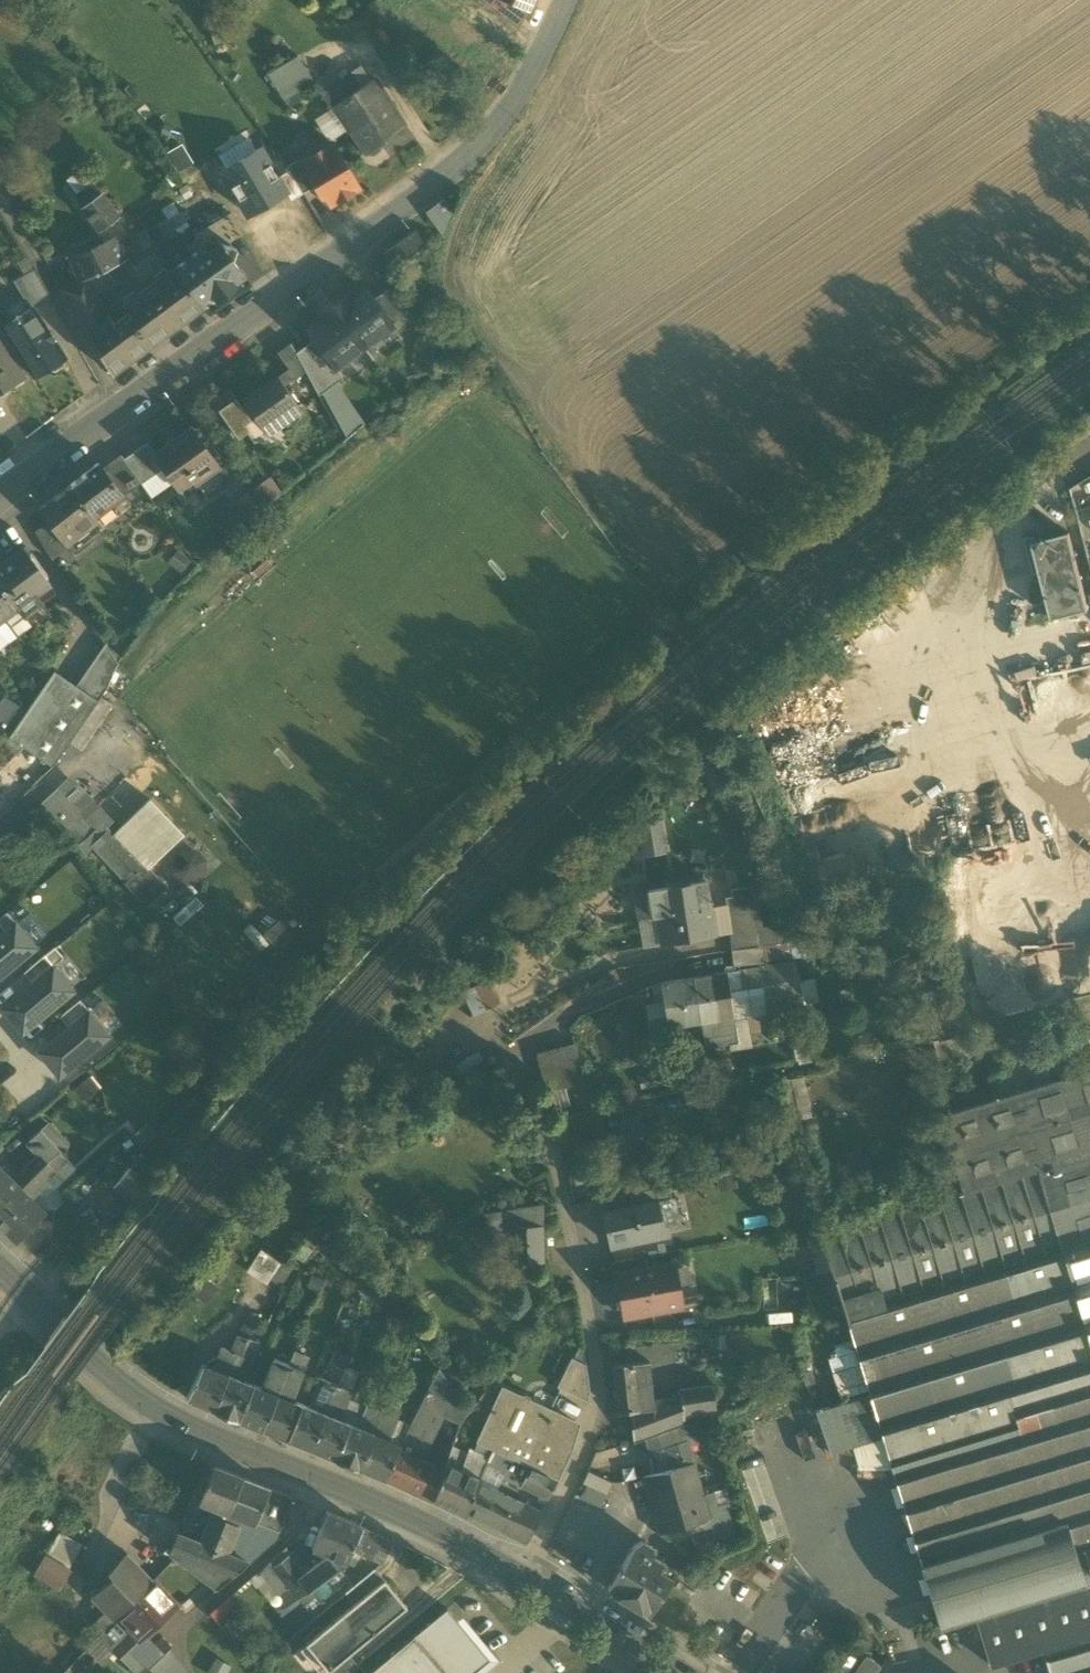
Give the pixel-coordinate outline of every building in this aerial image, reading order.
[(504,0),(485,0),(499,10),(504,0)] [(534,0),(507,0),(528,9),(529,10),(534,0)] [(268,74),(285,101),(315,82),(298,55),(268,74)] [(361,66),(351,73),(361,88),(372,82),(361,66)] [(351,131),(367,155),(406,125),(376,79),(372,82),(361,88),(351,73),(322,92),(333,108),(347,130),(349,132),(351,131)] [(329,142),(347,130),(333,108),(314,120),(329,142)] [(226,168),(257,150),(250,137),(218,155),(226,168)] [(317,185),(330,207),(339,202),(340,203),(341,202),(340,200),(352,194),(353,195),(355,194),(354,193),(361,188),(334,143),(329,146),(328,144),(326,145),(328,147),(309,158),(307,156),(305,157),(306,159),(302,162),(300,163),(314,187),(317,185)] [(226,168),(222,171),(248,215),(287,193),(277,177),(260,148),(257,150),(226,168)] [(289,171),(303,194),(314,187),(300,163),(302,162),(300,158),(286,166),(289,171)] [(82,168),(66,181),(77,194),(92,182),(82,168)] [(303,194),(289,171),(277,177),(287,193),(292,202),(303,195),(303,194)] [(74,196),(82,207),(102,192),(94,181),(92,182),(77,194),(74,196)] [(81,208),(99,231),(120,216),(102,192),(82,207),(81,208)] [(445,198),(425,212),(443,237),(455,211),(445,198)] [(188,249),(192,254),(200,248),(214,252),(218,241),(229,245),(231,241),(242,234),(230,213),(196,233),(192,246),(188,249)] [(145,228),(135,233),(144,250),(154,244),(145,228)] [(416,230),(384,253),(394,268),(426,244),(416,230)] [(115,240),(124,259),(144,250),(135,233),(133,231),(115,240)] [(70,258),(80,280),(105,268),(124,259),(115,240),(114,238),(103,243),(100,236),(80,246),(83,252),(70,258)] [(192,254),(214,261),(218,250),(226,253),(229,245),(218,241),(214,252),(200,248),(192,254)] [(237,248),(229,245),(226,253),(218,250),(214,261),(240,270),(233,260),(237,248)] [(173,269),(203,307),(215,298),(234,284),(245,276),(240,270),(214,261),(192,254),(173,269)] [(113,374),(149,347),(128,318),(116,327),(99,298),(100,297),(98,293),(110,285),(114,283),(105,268),(80,280),(61,289),(113,374)] [(131,316),(128,318),(149,347),(203,307),(173,269),(124,305),(131,316)] [(14,283),(30,309),(35,307),(50,298),(34,271),(14,283)] [(234,284),(215,298),(218,301),(236,287),(234,284)] [(373,299),(392,324),(406,314),(388,289),(373,299)] [(351,293),(334,306),(364,347),(393,326),(392,324),(373,299),(366,290),(355,298),(351,293)] [(336,368),(364,347),(334,306),(317,319),(320,323),(309,332),(314,339),(335,368),(336,368)] [(16,318),(8,323),(0,328),(5,336),(14,351),(17,350),(34,377),(49,368),(51,370),(55,371),(64,365),(64,361),(63,359),(65,357),(35,307),(30,309),(18,317),(18,316),(15,317),(16,318)] [(0,328),(8,323),(0,309),(0,328)] [(27,377),(2,337),(0,338),(0,393),(27,377)] [(314,339),(296,353),(305,370),(319,395),(338,382),(343,378),(336,368),(335,368),(314,339)] [(295,377),(305,370),(296,353),(291,344),(291,343),(278,352),(295,377)] [(244,401),(245,403),(254,415),(263,429),(276,420),(280,425),(301,410),(278,376),(244,401)] [(319,395),(329,413),(349,399),(338,382),(319,395)] [(243,423),(254,415),(245,403),(242,405),(231,391),(214,403),(237,437),(248,429),(243,423)] [(365,423),(349,399),(329,413),(344,441),(365,423)] [(276,420),(263,429),(267,434),(280,425),(276,420)] [(173,482),(177,488),(193,478),(191,475),(214,460),(193,429),(156,454),(155,455),(163,468),(173,482)] [(148,442),(123,459),(135,476),(140,484),(142,483),(163,468),(155,455),(156,454),(148,442)] [(120,455),(108,464),(123,485),(135,476),(123,459),(120,455)] [(191,475),(193,478),(198,485),(221,469),(214,460),(191,475)] [(98,463),(70,484),(95,516),(109,505),(110,506),(114,510),(123,503),(120,498),(123,496),(102,468),(98,463)] [(140,484),(135,476),(123,485),(108,464),(102,468),(123,496),(140,484)] [(163,468),(142,483),(152,497),(173,482),(163,468)] [(260,502),(264,507),(283,493),(270,476),(251,489),(260,502)] [(103,526),(95,516),(70,484),(39,509),(52,526),(67,545),(69,544),(81,535),(85,540),(103,526)] [(245,513),(260,502),(251,489),(250,488),(235,499),(245,513)] [(38,537),(52,560),(70,546),(69,544),(67,545),(52,526),(38,537)] [(1037,536),(1027,538),(1034,565),(1034,564),(1036,573),(1042,572),(1054,619),(1089,611),(1089,610),(1070,528),(1037,536)] [(0,564),(0,583),(24,617),(25,616),(43,602),(37,594),(50,584),(23,547),(0,564)] [(192,561),(178,550),(168,563),(182,574),(192,561)] [(4,618),(11,627),(24,617),(0,583),(0,621),(4,618)] [(11,627),(18,636),(32,626),(25,616),(24,617),(11,627)] [(11,627),(4,618),(0,621),(0,649),(18,636),(11,627)] [(76,686),(98,701),(107,689),(118,663),(105,644),(76,686)] [(23,746),(53,767),(98,701),(76,686),(54,671),(27,711),(9,737),(11,738),(23,746)] [(9,737),(27,711),(5,696),(0,702),(0,731),(9,737)] [(101,698),(70,743),(81,750),(112,705),(101,698)] [(11,738),(7,745),(18,753),(23,746),(11,738)] [(71,774),(57,788),(96,828),(102,834),(108,829),(115,821),(71,774)] [(80,843),(96,828),(57,788),(41,803),(80,843)] [(150,798),(113,834),(140,862),(148,870),(150,868),(185,834),(150,798)] [(661,819),(636,824),(643,857),(667,853),(661,819)] [(93,849),(90,846),(102,834),(96,828),(80,843),(76,847),(85,857),(93,849)] [(122,879),(140,862),(113,834),(108,829),(102,834),(90,846),(93,849),(122,879)] [(197,850),(181,850),(171,859),(171,874),(181,885),(196,885),(206,875),(206,860),(197,850)] [(168,887),(150,868),(148,870),(140,862),(122,879),(148,906),(168,887)] [(653,918),(658,917),(711,907),(710,901),(706,881),(690,883),(691,887),(669,890),(669,887),(648,890),(653,918)] [(754,912),(755,917),(762,916),(759,886),(752,887),(754,912)] [(726,898),(728,915),(754,912),(752,887),(732,890),(733,898),(726,898)] [(653,918),(648,890),(637,892),(642,919),(653,918)] [(204,904),(195,896),(173,918),(181,926),(204,904)] [(728,915),(726,898),(710,901),(711,907),(716,936),(729,933),(730,933),(728,915)] [(716,936),(711,907),(658,917),(662,944),(716,936)] [(16,923),(7,912),(0,918),(0,936),(16,923)] [(755,917),(754,912),(728,915),(730,933),(756,929),(755,917)] [(284,916),(264,934),(271,942),(291,924),(284,916)] [(764,926),(762,916),(755,917),(756,929),(758,946),(786,941),(779,924),(764,926)] [(653,918),(642,919),(639,920),(643,948),(662,944),(658,917),(653,918)] [(35,946),(16,923),(0,936),(0,976),(35,946)] [(269,943),(252,923),(243,931),(261,951),(269,943)] [(731,950),(732,950),(758,946),(756,929),(730,933),(729,933),(731,950)] [(758,947),(758,946),(732,950),(733,965),(810,955),(808,940),(758,947)] [(24,973),(33,983),(53,966),(63,958),(55,948),(24,973)] [(760,966),(760,973),(761,985),(769,983),(799,979),(796,960),(760,966)] [(724,963),(691,969),(698,1012),(701,1012),(704,1027),(709,1026),(711,1035),(729,1032),(727,1023),(734,1022),(734,1020),(729,990),(726,972),(724,963)] [(33,983),(3,1008),(23,1031),(73,990),(53,966),(33,983)] [(164,980),(154,967),(142,976),(152,990),(164,980)] [(668,1017),(698,1012),(691,969),(661,974),(664,990),(668,1017)] [(729,990),(741,988),(741,986),(740,975),(739,970),(726,972),(729,990)] [(740,975),(741,986),(761,985),(760,973),(740,975)] [(664,990),(661,974),(654,975),(656,991),(664,990)] [(769,983),(774,1010),(803,1005),(799,981),(799,979),(769,983)] [(799,981),(803,1005),(820,1002),(816,979),(799,981)] [(462,993),(473,1016),(499,1003),(489,980),(462,993)] [(729,990),(734,1020),(748,1017),(767,1014),(766,1011),(774,1010),(769,983),(761,985),(741,988),(729,990)] [(664,990),(656,991),(647,993),(651,1020),(668,1017),(664,990)] [(89,1011),(109,1035),(123,1024),(103,1000),(89,1011)] [(60,1018),(69,1028),(89,1011),(80,1001),(60,1018)] [(69,1028),(40,1052),(59,1076),(109,1035),(89,1011),(69,1028)] [(738,1043),(729,1045),(730,1051),(753,1047),(748,1017),(734,1020),(734,1022),(738,1043)] [(709,1026),(704,1027),(707,1048),(729,1045),(738,1043),(734,1022),(727,1023),(729,1032),(711,1035),(709,1026)] [(809,1037),(792,1041),(797,1065),(814,1062),(809,1037)] [(536,1054),(547,1092),(586,1081),(574,1043),(536,1054)] [(731,1058),(717,1060),(719,1076),(733,1074),(731,1058)] [(869,1394),(882,1437),(892,1468),(940,1626),(975,1615),(989,1664),(1042,1648),(1049,1672),(1089,1672),(1089,1069),(1016,1091),(939,1115),(962,1191),(821,1233),(832,1270),(852,1338),(856,1350),(860,1363),(869,1394)] [(92,1074),(75,1088),(85,1101),(102,1087),(92,1074)] [(60,1150),(62,1152),(71,1144),(50,1121),(40,1129),(60,1150)] [(142,1149),(156,1132),(147,1122),(131,1136),(142,1149)] [(14,1179),(23,1188),(47,1164),(60,1150),(40,1129),(26,1142),(38,1155),(14,1179)] [(623,1133),(590,1140),(600,1191),(634,1184),(623,1133)] [(60,1150),(47,1164),(52,1169),(56,1165),(60,1169),(69,1160),(62,1152),(60,1150)] [(32,1197),(34,1199),(40,1194),(45,1199),(76,1168),(69,1160),(60,1169),(32,1197)] [(143,1179),(154,1188),(161,1179),(157,1176),(152,1172),(152,1169),(153,1166),(149,1162),(145,1166),(150,1170),(143,1179)] [(32,1197),(60,1169),(56,1165),(52,1169),(47,1164),(23,1188),(32,1197)] [(23,1188),(14,1179),(0,1165),(0,1210),(23,1188)] [(114,1187),(138,1207),(154,1188),(143,1179),(129,1168),(114,1187)] [(734,1171),(715,1176),(719,1191),(738,1187),(734,1171)] [(671,1198),(668,1185),(630,1193),(632,1206),(657,1201),(671,1198)] [(32,1197),(23,1188),(0,1210),(0,1227),(16,1243),(17,1242),(39,1220),(47,1212),(34,1199),(32,1197)] [(674,1197),(671,1198),(657,1201),(664,1231),(681,1227),(674,1197)] [(604,1212),(611,1246),(664,1234),(664,1231),(657,1201),(632,1206),(604,1212)] [(489,1236),(509,1235),(509,1227),(543,1226),(542,1205),(485,1214),(486,1236),(489,1236)] [(16,1243),(27,1253),(49,1230),(39,1220),(17,1242),(16,1243)] [(544,1262),(543,1226),(509,1227),(509,1235),(510,1245),(510,1263),(544,1262)] [(807,1237),(818,1273),(832,1270),(820,1233),(807,1237)] [(509,1235),(489,1236),(490,1246),(510,1245),(509,1235)] [(247,1271),(265,1283),(282,1262),(261,1249),(247,1271)] [(282,1262),(265,1283),(278,1291),(293,1269),(282,1262)] [(616,1274),(624,1318),(683,1307),(681,1298),(679,1285),(676,1268),(675,1264),(616,1274)] [(676,1268),(679,1285),(692,1283),(689,1265),(676,1268)] [(845,1316),(832,1270),(818,1273),(806,1275),(813,1326),(845,1316)] [(681,1298),(683,1307),(700,1304),(698,1295),(681,1298)] [(254,1327),(264,1330),(268,1322),(249,1313),(244,1322),(254,1327)] [(794,1328),(796,1337),(807,1335),(805,1327),(794,1328)] [(187,1399),(214,1409),(237,1353),(241,1355),(249,1337),(239,1333),(232,1350),(224,1347),(215,1369),(203,1365),(187,1399)] [(807,1335),(796,1337),(802,1371),(812,1370),(807,1335)] [(238,1419),(239,1419),(254,1382),(246,1379),(261,1342),(249,1337),(241,1355),(237,1353),(214,1409),(215,1410),(214,1410),(238,1419)] [(831,1344),(835,1356),(856,1350),(852,1338),(831,1344)] [(330,1363),(344,1369),(345,1366),(350,1354),(336,1349),(330,1363)] [(290,1363),(302,1368),(307,1355),(295,1350),(290,1363)] [(828,1359),(832,1371),(860,1363),(856,1350),(835,1356),(828,1359)] [(263,1429),(263,1428),(290,1363),(277,1358),(264,1387),(254,1382),(239,1419),(263,1429)] [(560,1386),(588,1400),(590,1392),(586,1366),(573,1360),(560,1386)] [(613,1366),(618,1412),(629,1411),(653,1408),(653,1400),(648,1362),(613,1366)] [(263,1428),(287,1438),(302,1402),(290,1397),(302,1368),(290,1363),(263,1428)] [(330,1363),(324,1378),(338,1384),(344,1369),(330,1363)] [(869,1394),(860,1363),(832,1371),(841,1402),(869,1394)] [(359,1372),(345,1366),(344,1369),(338,1384),(351,1390),(359,1372)] [(385,1477),(422,1495),(434,1468),(417,1460),(440,1413),(461,1422),(468,1411),(439,1367),(411,1424),(401,1444),(385,1477)] [(813,1373),(812,1370),(802,1371),(807,1384),(815,1382),(815,1373),(813,1373)] [(287,1438),(311,1448),(338,1384),(324,1378),(312,1406),(302,1402),(287,1438)] [(311,1448),(336,1458),(350,1422),(342,1419),(354,1391),(351,1390),(338,1384),(311,1448)] [(629,1411),(634,1442),(644,1438),(683,1424),(685,1424),(684,1415),(716,1410),(712,1385),(695,1388),(679,1390),(680,1397),(653,1400),(653,1408),(629,1411)] [(492,1448),(558,1480),(571,1451),(565,1448),(576,1424),(556,1414),(502,1389),(487,1413),(477,1442),(478,1443),(476,1449),(489,1455),(492,1448)] [(852,1446),(882,1437),(869,1394),(841,1402),(815,1410),(830,1452),(852,1446)] [(359,1467),(360,1467),(386,1404),(371,1397),(359,1426),(350,1422),(336,1458),(359,1468),(359,1467)] [(399,1409),(386,1404),(360,1467),(385,1477),(401,1444),(388,1438),(396,1417),(399,1409)] [(411,1424),(396,1417),(388,1438),(401,1444),(411,1424)] [(697,1420),(685,1424),(683,1424),(688,1441),(689,1445),(703,1441),(697,1420)] [(644,1438),(648,1452),(665,1448),(688,1441),(683,1424),(644,1438)] [(882,1437),(852,1446),(858,1467),(892,1468),(882,1437)] [(665,1448),(671,1468),(694,1462),(689,1445),(688,1441),(665,1448)] [(446,1462),(462,1469),(467,1453),(452,1446),(446,1462)] [(480,1477),(486,1462),(489,1455),(476,1449),(470,1446),(467,1453),(462,1469),(480,1477)] [(492,1448),(489,1455),(486,1462),(498,1468),(496,1473),(503,1476),(548,1499),(558,1480),(492,1448)] [(480,1477),(462,1469),(446,1462),(443,1472),(433,1500),(463,1514),(479,1481),(480,1477)] [(496,1490),(503,1476),(496,1473),(498,1468),(486,1462),(480,1477),(479,1481),(496,1490)] [(659,1534),(688,1525),(710,1519),(703,1494),(694,1462),(671,1468),(643,1476),(659,1534)] [(199,1542),(214,1548),(242,1477),(214,1465),(199,1503),(212,1508),(199,1541),(199,1542)] [(422,1495),(433,1500),(443,1472),(434,1468),(422,1495)] [(583,1483),(606,1494),(612,1483),(589,1472),(583,1483)] [(270,1488),(242,1477),(214,1548),(228,1553),(242,1520),(255,1525),(256,1522),(259,1514),(270,1488)] [(496,1490),(479,1481),(463,1514),(509,1535),(524,1503),(496,1490)] [(256,1522),(279,1531),(292,1497),(270,1488),(259,1514),(256,1522)] [(726,1488),(712,1492),(716,1506),(730,1502),(726,1488)] [(712,1492),(703,1494),(710,1519),(688,1525),(690,1533),(709,1527),(714,1540),(714,1541),(733,1533),(736,1531),(734,1529),(733,1529),(727,1510),(731,1508),(730,1502),(716,1506),(712,1492)] [(526,1543),(527,1543),(542,1511),(524,1503),(509,1535),(526,1543)] [(313,1549),(330,1556),(346,1562),(351,1550),(361,1526),(361,1524),(327,1511),(313,1549)] [(228,1553),(248,1561),(276,1538),(279,1531),(256,1522),(255,1525),(242,1520),(228,1553)] [(361,1554),(382,1564),(385,1562),(393,1541),(361,1526),(351,1550),(361,1554)] [(709,1527),(690,1533),(694,1546),(714,1540),(709,1527)] [(178,1532),(171,1550),(169,1554),(175,1558),(202,1578),(214,1548),(199,1542),(199,1541),(178,1532)] [(47,1558),(69,1569),(81,1546),(60,1534),(47,1558)] [(608,1590),(649,1615),(676,1570),(658,1560),(658,1551),(644,1542),(635,1545),(608,1590)] [(202,1578),(215,1589),(248,1561),(228,1553),(214,1548),(202,1578)] [(263,1575),(287,1607),(307,1592),(297,1578),(311,1569),(310,1568),(296,1550),(263,1575)] [(351,1550),(346,1562),(354,1566),(361,1554),(351,1550)] [(104,1611),(114,1621),(119,1616),(152,1582),(153,1581),(126,1554),(108,1573),(112,1577),(97,1592),(94,1601),(104,1611)] [(307,1592),(346,1562),(330,1556),(322,1560),(310,1568),(311,1569),(297,1578),(307,1592)] [(69,1569),(47,1558),(40,1571),(61,1583),(69,1569)] [(345,1594),(354,1604),(384,1579),(376,1569),(345,1594)] [(306,1644),(329,1671),(349,1654),(407,1606),(384,1579),(354,1604),(306,1644)] [(129,1648),(130,1649),(144,1635),(175,1607),(152,1582),(119,1616),(132,1629),(121,1640),(129,1648)] [(238,1605),(230,1596),(209,1613),(218,1623),(238,1605)] [(489,1659),(457,1620),(447,1608),(413,1636),(443,1672),(473,1672),(489,1659)] [(90,1626),(100,1636),(114,1621),(104,1611),(90,1626)] [(119,1616),(114,1621),(100,1636),(115,1653),(120,1658),(129,1648),(121,1640),(132,1629),(119,1616)] [(473,1672),(483,1672),(499,1660),(463,1616),(457,1620),(489,1659),(473,1672)] [(146,1664),(150,1668),(169,1648),(171,1646),(163,1638),(155,1644),(144,1635),(130,1649),(146,1664)] [(102,1666),(115,1653),(100,1636),(87,1649),(102,1666)] [(413,1636),(369,1672),(443,1672),(413,1636)] [(120,1658),(135,1672),(137,1672),(146,1664),(130,1649),(129,1648),(120,1658)] [(169,1648),(150,1668),(155,1672),(188,1672),(169,1648)] [(330,1672),(348,1672),(358,1665),(349,1654),(329,1671),(330,1672)] [(880,1664),(866,1654),(854,1672),(874,1672),(880,1664)] [(216,1656),(207,1672),(227,1672),(232,1665),(216,1656)]
